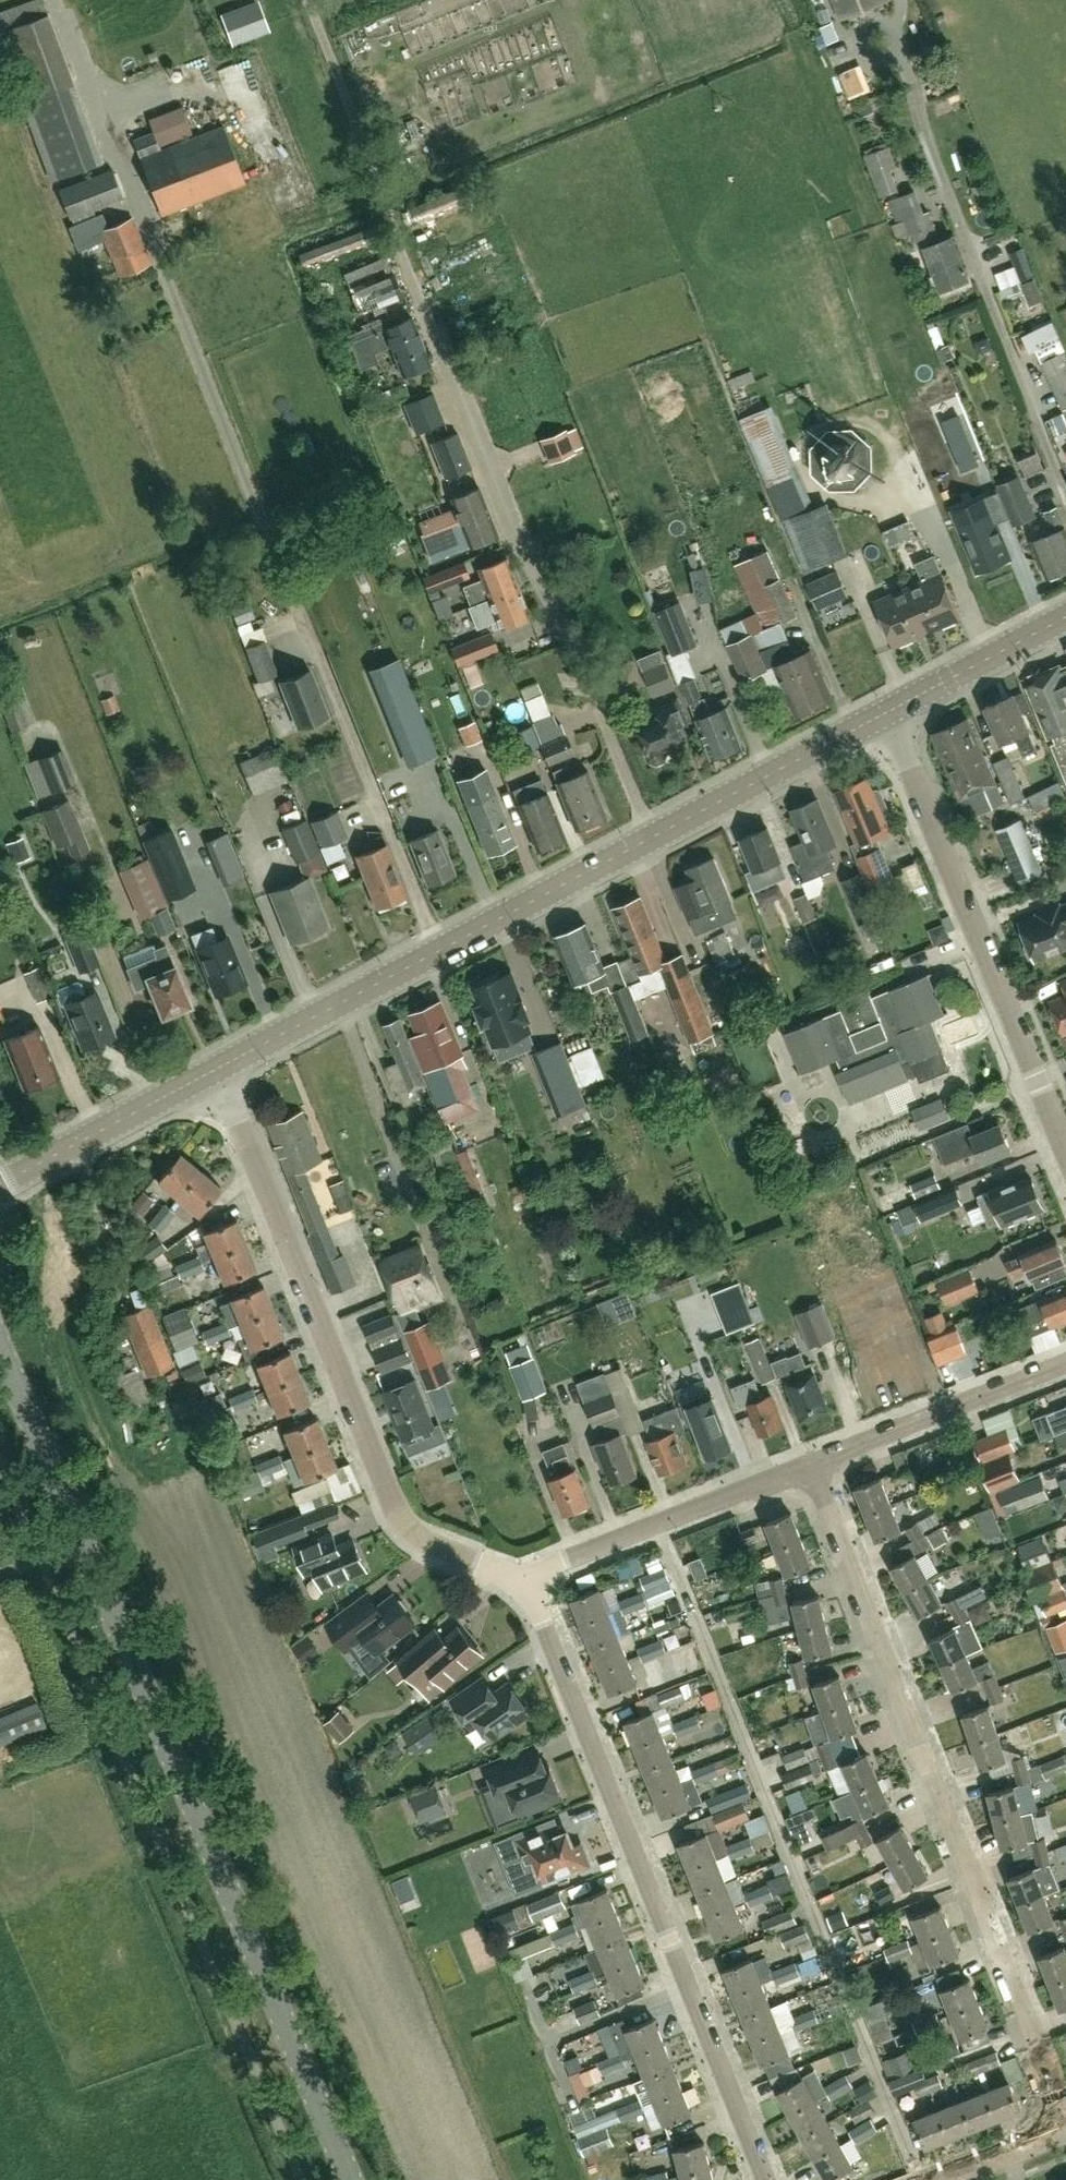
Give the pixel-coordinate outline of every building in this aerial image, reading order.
[(871,4),(880,0),(836,0),(842,15),(859,9),(858,6),(870,2),(871,4)] [(0,12),(0,35),(51,179),(86,167),(28,2),(0,12)] [(238,36),(261,28),(254,11),(232,20),(238,36)] [(829,25),(837,45),(851,39),(842,19),(829,25)] [(160,145),(193,132),(182,106),(149,118),(160,145)] [(162,215),(246,182),(224,125),(160,150),(153,132),(133,140),(162,215)] [(882,197),(899,190),(890,169),(896,167),(888,147),(866,156),(882,197)] [(71,219),(124,198),(112,168),(59,189),(71,219)] [(438,197),(408,209),(412,221),(443,209),(473,196),(467,185),(438,197)] [(943,290),(969,279),(952,237),(941,241),(929,212),(926,213),(897,223),(892,225),(897,238),(909,233),(910,235),(914,233),(921,250),(926,248),(943,290)] [(120,275),(151,262),(133,217),(109,227),(103,213),(70,227),(79,249),(105,238),(120,275)] [(303,265),(376,239),(372,227),(299,254),(303,265)] [(345,274),(351,289),(359,313),(403,296),(387,257),(345,274)] [(395,317),(383,322),(348,335),(362,370),(378,363),(374,353),(392,346),(403,375),(432,364),(413,317),(398,323),(395,317)] [(1055,319),(1025,333),(1032,349),(1063,334),(1055,319)] [(939,325),(936,326),(933,320),(927,322),(930,329),(937,349),(943,362),(955,356),(949,344),(946,345),(939,325)] [(1062,353),(1065,351),(1060,339),(1036,350),(1042,362),(1064,409),(1065,408),(1065,360),(1062,353)] [(445,421),(433,392),(405,403),(416,432),(445,421)] [(739,420),(783,521),(815,507),(772,405),(739,420)] [(556,466),(594,451),(585,427),(547,442),(556,466)] [(446,477),(472,467),(458,431),(431,442),(446,477)] [(979,464),(966,432),(949,439),(962,471),(979,464)] [(850,475),(859,466),(858,452),(848,443),(835,444),(826,454),(826,466),(836,476),(850,475)] [(1028,458),(1032,469),(1051,462),(1047,452),(1028,458)] [(999,484),(1016,525),(1036,517),(1026,492),(1024,493),(1017,477),(999,484)] [(470,546),(498,535),(480,488),(451,499),(462,525),(424,540),(432,561),(470,546)] [(987,498),(950,514),(977,578),(1014,563),(987,498)] [(830,503),(786,521),(806,570),(850,553),(830,503)] [(1065,570),(1065,527),(1058,507),(1046,513),(1054,532),(1033,541),(1048,577),(1065,570)] [(909,521),(884,532),(890,548),(916,537),(909,521)] [(775,666),(768,649),(761,652),(753,635),(798,615),(769,550),(736,565),(758,613),(722,629),(744,679),(775,666)] [(938,628),(961,617),(934,556),(917,563),(924,581),(910,587),(920,613),(927,628),(936,624),(938,628)] [(464,586),(471,606),(490,599),(490,598),(507,591),(519,587),(518,584),(522,583),(516,567),(512,569),(508,558),(479,569),(483,579),(464,586)] [(429,593),(470,577),(465,561),(423,577),(429,593)] [(819,608),(848,596),(838,571),(808,584),(819,608)] [(471,606),(469,607),(471,612),(476,626),(477,629),(492,623),(494,630),(502,627),(502,628),(531,616),(519,587),(507,591),(490,598),(491,599),(471,606)] [(920,613),(910,587),(876,602),(895,646),(918,636),(917,633),(927,628),(920,613)] [(654,616),(671,657),(696,647),(679,605),(654,616)] [(496,647),(498,646),(493,633),(458,646),(458,647),(453,649),(458,661),(463,659),(463,660),(472,656),(473,659),(497,650),(496,647)] [(260,682),(279,675),(266,640),(246,648),(260,682)] [(796,714),(834,698),(811,645),(789,655),(784,642),(768,649),(775,666),(796,714)] [(654,696),(676,687),(661,650),(639,659),(654,696)] [(488,667),(476,671),(481,690),(494,687),(488,667)] [(1059,672),(1058,668),(1036,677),(1038,682),(1028,686),(1049,738),(1054,736),(1056,742),(1052,743),(1065,777),(1065,669),(1059,672)] [(329,715),(310,669),(280,682),(298,727),(312,722),(313,724),(326,719),(325,716),(329,715)] [(728,708),(712,714),(705,698),(704,699),(695,677),(682,683),(691,704),(692,703),(713,757),(743,745),(728,708)] [(1025,756),(1038,750),(1029,730),(1030,730),(1014,695),(986,707),(1002,742),(1016,736),(1025,756)] [(674,729),(690,723),(690,721),(689,722),(678,696),(672,698),(673,702),(658,708),(664,722),(641,731),(646,742),(644,742),(650,759),(657,762),(664,759),(667,752),(665,747),(679,742),(674,729)] [(14,730),(31,724),(21,699),(4,705),(4,706),(14,730)] [(550,764),(574,754),(561,723),(557,725),(553,715),(533,723),(550,764)] [(963,802),(976,796),(975,792),(985,787),(993,807),(1004,802),(990,767),(991,763),(988,755),(984,753),(969,719),(934,734),(963,802)] [(275,748),(241,763),(255,795),(289,780),(275,748)] [(39,797),(77,782),(63,750),(26,764),(39,797)] [(1008,755),(994,761),(1012,803),(1026,797),(1008,755)] [(554,785),(544,763),(520,774),(530,796),(554,785)] [(394,782),(417,777),(415,766),(391,772),(394,782)] [(576,829),(607,816),(588,771),(572,777),(567,766),(553,772),(557,783),(576,829)] [(488,854),(517,843),(487,770),(459,782),(488,854)] [(893,876),(882,848),(877,836),(890,831),(886,819),(889,818),(890,813),(884,799),(881,798),(877,799),(869,779),(837,792),(858,843),(851,845),(857,858),(858,857),(869,886),(868,886),(875,902),(901,892),(894,876),(893,876)] [(538,849),(566,837),(548,793),(520,804),(538,849)] [(67,842),(74,857),(91,849),(70,800),(43,812),(58,846),(67,842)] [(828,848),(837,844),(819,800),(793,811),(806,840),(792,846),(806,881),(836,868),(828,848)] [(339,810),(312,822),(323,848),(340,841),(350,836),(339,810)] [(297,863),(321,852),(308,820),(283,830),(297,863)] [(1022,821),(998,831),(1019,882),(1043,872),(1040,862),(1022,821)] [(172,828),(143,840),(147,850),(164,891),(168,900),(197,888),(172,828)] [(769,829),(742,840),(755,869),(747,872),(754,889),(787,876),(781,860),(782,859),(769,829)] [(428,885),(456,874),(438,830),(410,841),(428,885)] [(233,882),(254,878),(245,835),(224,840),(233,882)] [(15,864),(32,857),(24,837),(7,844),(15,864)] [(378,908),(408,896),(388,845),(357,857),(378,908)] [(738,917),(732,901),(733,900),(715,858),(688,870),(693,881),(677,888),(690,919),(691,918),(698,934),(738,917)] [(866,933),(872,931),(882,927),(878,916),(860,874),(844,880),(862,923),(866,933)] [(814,883),(821,900),(837,893),(830,876),(814,883)] [(292,943),(330,928),(310,878),(272,893),(292,943)] [(818,917),(815,910),(808,893),(794,898),(804,923),(818,917)] [(668,960),(663,950),(643,898),(615,909),(640,972),(660,963),(668,960)] [(1065,946),(1065,904),(1061,906),(1060,904),(1039,913),(1041,917),(1022,924),(1029,942),(1025,944),(1032,960),(1065,946)] [(159,936),(177,928),(168,907),(149,915),(159,936)] [(595,989),(611,982),(587,924),(557,937),(577,988),(583,986),(581,981),(590,977),(595,989)] [(218,993),(246,982),(228,938),(219,942),(213,927),(194,934),(218,993)] [(74,932),(76,937),(69,940),(81,970),(99,963),(87,933),(86,933),(84,928),(74,932)] [(736,953),(726,931),(714,937),(707,940),(716,961),(736,953)] [(135,990),(151,984),(164,1016),(166,1015),(189,1005),(191,1005),(176,966),(175,966),(166,944),(154,949),(152,944),(123,955),(128,967),(126,968),(135,990)] [(668,960),(660,963),(691,1039),(714,1030),(684,954),(668,960)] [(51,997),(47,987),(38,967),(25,973),(38,1003),(51,997)] [(493,1045),(531,1030),(528,1020),(531,1019),(523,1000),(520,1001),(510,977),(501,980),(499,973),(481,980),(483,984),(474,988),(480,1005),(476,1006),(484,1025),(485,1024),(493,1045)] [(843,1010),(787,1033),(803,1073),(838,1059),(843,1071),(838,1073),(851,1103),(910,1079),(910,1077),(918,1074),(921,1082),(952,1069),(932,1020),(946,1014),(929,974),(874,997),(870,988),(839,1001),(843,1010)] [(59,988),(56,993),(62,1007),(67,1004),(68,1006),(72,1004),(81,1028),(77,1030),(85,1048),(115,1036),(97,992),(87,996),(82,983),(77,981),(59,988)] [(613,991),(633,1039),(649,1033),(629,984),(613,991)] [(1052,1001),(1065,1032),(1065,996),(1052,1001)] [(446,1123),(479,1109),(457,1057),(463,1054),(442,1001),(412,1014),(421,1034),(412,1038),(441,1108),(446,1123)] [(412,1090),(428,1084),(402,1019),(385,1025),(393,1045),(392,1049),(393,1053),(397,1055),(400,1062),(387,1068),(398,1093),(411,1088),(412,1090)] [(25,1089),(60,1075),(40,1026),(5,1040),(25,1089)] [(561,1114),(586,1104),(561,1041),(536,1052),(561,1114)] [(942,1099),(930,1104),(913,1111),(921,1129),(937,1122),(949,1117),(942,1099)] [(312,1234),(327,1228),(303,1169),(323,1161),(303,1112),(269,1126),(312,1234)] [(983,1162),(1012,1151),(1001,1124),(974,1135),(969,1123),(935,1137),(946,1164),(978,1150),(983,1162)] [(468,1148),(457,1153),(480,1208),(490,1204),(486,1194),(468,1148)] [(179,1198),(201,1171),(181,1154),(158,1181),(179,1198)] [(222,1188),(201,1171),(179,1198),(200,1215),(222,1188)] [(911,1183),(912,1184),(917,1198),(941,1188),(936,1174),(911,1183)] [(1006,1225),(1045,1209),(1031,1176),(1005,1187),(1004,1185),(978,1195),(991,1226),(1004,1220),(1006,1225)] [(528,1181),(512,1188),(518,1202),(525,1199),(527,1202),(536,1199),(528,1181)] [(921,1219),(922,1221),(965,1204),(958,1186),(915,1204),(921,1219)] [(130,1206),(142,1216),(155,1200),(143,1191),(130,1206)] [(159,1232),(176,1213),(166,1204),(149,1224),(159,1232)] [(904,1226),(921,1219),(915,1204),(898,1211),(904,1226)] [(215,1256),(215,1258),(248,1244),(238,1219),(205,1233),(209,1243),(198,1248),(203,1261),(215,1256)] [(158,1236),(135,1251),(143,1263),(166,1249),(158,1236)] [(1065,1266),(1065,1262),(1056,1239),(1024,1252),(1025,1254),(1008,1261),(1014,1277),(1031,1270),(1038,1287),(1065,1275),(1065,1270),(1064,1266),(1065,1266)] [(248,1244),(215,1258),(225,1283),(258,1269),(248,1244)] [(441,1297),(432,1272),(422,1247),(384,1262),(404,1312),(441,1297)] [(176,1265),(179,1273),(181,1279),(205,1269),(200,1256),(176,1265)] [(333,1292),(354,1283),(343,1256),(322,1265),(333,1292)] [(979,1291),(974,1280),(970,1269),(939,1282),(948,1302),(949,1304),(979,1291)] [(182,1286),(177,1273),(169,1276),(155,1282),(160,1294),(182,1286)] [(719,1309),(747,1298),(740,1282),(713,1292),(719,1309)] [(1042,1299),(1019,1308),(1031,1336),(1065,1322),(1065,1289),(1063,1284),(1048,1290),(1050,1295),(1042,1298),(1042,1299)] [(242,1324),(275,1311),(265,1286),(232,1299),(233,1301),(221,1306),(231,1329),(242,1324)] [(835,1336),(822,1302),(797,1312),(810,1345),(835,1336)] [(148,1375),(174,1364),(150,1305),(123,1316),(148,1375)] [(162,1319),(176,1351),(199,1341),(186,1309),(162,1319)] [(275,1311),(242,1324),(252,1349),(285,1336),(275,1311)] [(385,1371),(416,1359),(397,1312),(366,1325),(385,1371)] [(966,1322),(939,1334),(956,1368),(982,1356),(966,1322)] [(203,1332),(208,1344),(232,1335),(227,1323),(203,1332)] [(446,1371),(447,1370),(429,1326),(407,1334),(425,1378),(430,1390),(450,1382),(446,1371)] [(597,1326),(584,1332),(593,1350),(605,1344),(597,1326)] [(506,1352),(512,1366),(511,1366),(524,1400),(549,1391),(536,1356),(535,1357),(529,1344),(525,1332),(518,1335),(522,1346),(506,1352)] [(763,1383),(777,1378),(760,1337),(746,1343),(763,1383)] [(268,1390),(301,1377),(291,1352),(258,1365),(268,1390)] [(790,1354),(772,1361),(780,1380),(787,1377),(789,1382),(788,1382),(803,1419),(830,1408),(812,1362),(807,1364),(796,1369),(790,1354)] [(301,1377),(268,1390),(278,1415),(311,1402),(301,1377)] [(762,1435),(785,1426),(772,1395),(763,1398),(756,1378),(732,1387),(741,1409),(750,1405),(762,1435)] [(403,1439),(436,1426),(417,1380),(384,1393),(403,1439)] [(235,1411),(259,1401),(254,1389),(230,1399),(235,1411)] [(595,1426),(622,1416),(612,1389),(585,1400),(595,1426)] [(704,1445),(709,1456),(733,1446),(712,1393),(680,1406),(689,1427),(696,1425),(701,1437),(698,1438),(701,1446),(704,1445)] [(210,1413),(205,1415),(210,1429),(215,1427),(236,1419),(231,1405),(210,1413)] [(687,1429),(679,1407),(645,1419),(653,1440),(648,1442),(660,1474),(688,1463),(677,1433),(687,1429)] [(1048,1414),(1056,1434),(1065,1430),(1065,1407),(1048,1414)] [(1020,1479),(1010,1452),(1017,1450),(1008,1427),(1016,1424),(1010,1408),(982,1419),(989,1435),(974,1441),(983,1463),(980,1464),(1001,1518),(1009,1515),(1008,1513),(1050,1497),(1041,1471),(1024,1478),(1020,1479)] [(295,1456),(328,1443),(318,1418),(285,1431),(295,1455),(295,1456)] [(1056,1434),(1061,1446),(1065,1444),(1065,1430),(1056,1434)] [(614,1483),(638,1474),(623,1433),(594,1444),(600,1458),(604,1457),(614,1483)] [(294,1486),(305,1481),(338,1468),(328,1443),(295,1456),(295,1455),(284,1460),(294,1486)] [(566,1514),(590,1503),(576,1469),(575,1469),(565,1443),(544,1452),(549,1463),(554,1462),(560,1476),(552,1479),(566,1514)] [(956,1470),(978,1462),(970,1443),(948,1452),(956,1470)] [(261,1477),(285,1467),(281,1455),(257,1465),(261,1477)] [(350,1463),(325,1473),(336,1502),(361,1491),(350,1463)] [(897,1484),(912,1478),(908,1466),(893,1472),(897,1484)] [(233,1481),(240,1499),(264,1489),(257,1471),(233,1481)] [(868,1514),(892,1504),(882,1478),(857,1487),(868,1514)] [(892,1504),(868,1514),(878,1540),(902,1530),(892,1504)] [(778,1549),(802,1539),(792,1513),(767,1522),(778,1549)] [(930,1515),(918,1522),(907,1529),(921,1551),(931,1545),(923,1531),(936,1524),(930,1515)] [(951,1539),(943,1525),(927,1534),(934,1548),(951,1539)] [(745,1544),(760,1537),(756,1526),(740,1532),(745,1544)] [(334,1534),(297,1549),(306,1572),(316,1568),(325,1590),(338,1584),(337,1581),(367,1569),(355,1540),(339,1546),(334,1534)] [(1053,1559),(1043,1536),(1018,1547),(1028,1570),(1053,1559)] [(802,1539),(778,1549),(788,1575),(813,1566),(802,1539)] [(893,1567),(907,1591),(930,1578),(916,1554),(893,1567)] [(691,1562),(697,1578),(708,1574),(702,1558),(691,1562)] [(1053,1561),(1024,1573),(1035,1600),(1040,1598),(1064,1587),(1056,1567),(1053,1561)] [(640,1592),(646,1589),(646,1590),(671,1580),(666,1566),(641,1576),(642,1580),(636,1582),(640,1592)] [(827,1623),(820,1596),(794,1602),(794,1603),(790,1604),(790,1603),(783,1577),(771,1580),(756,1583),(761,1610),(767,1608),(768,1614),(770,1623),(781,1620),(798,1617),(801,1630),(827,1623)] [(936,1589),(930,1578),(907,1591),(920,1616),(943,1603),(936,1589)] [(676,1594),(671,1580),(646,1590),(645,1591),(651,1605),(676,1594)] [(601,1588),(573,1599),(583,1624),(610,1613),(622,1608),(620,1601),(617,1595),(613,1596),(609,1588),(602,1591),(601,1588)] [(1065,1608),(1065,1592),(1064,1588),(1040,1598),(1047,1616),(1065,1608)] [(620,1601),(622,1608),(646,1598),(644,1592),(620,1601)] [(370,1594),(328,1624),(347,1649),(349,1647),(371,1676),(392,1660),(383,1648),(416,1623),(407,1611),(408,1607),(403,1600),(398,1599),(395,1595),(380,1607),(370,1594)] [(960,1596),(949,1602),(954,1614),(965,1608),(960,1596)] [(646,1598),(622,1608),(625,1614),(649,1605),(646,1598)] [(754,1615),(750,1601),(725,1608),(728,1622),(754,1615)] [(610,1613),(583,1624),(592,1647),(625,1634),(632,1631),(627,1620),(625,1614),(622,1608),(610,1613)] [(965,1608),(954,1614),(959,1623),(960,1625),(971,1620),(970,1618),(965,1608)] [(932,1639),(943,1665),(967,1654),(984,1647),(971,1618),(970,1618),(971,1620),(960,1625),(959,1623),(953,1626),(954,1629),(932,1639)] [(1047,1627),(1057,1652),(1065,1649),(1065,1620),(1047,1627)] [(833,1651),(827,1623),(801,1630),(808,1657),(833,1651)] [(431,1698),(445,1684),(482,1653),(461,1628),(447,1640),(437,1629),(400,1661),(419,1683),(431,1698)] [(625,1634),(592,1647),(601,1670),(629,1659),(625,1649),(631,1647),(625,1634)] [(638,1648),(641,1655),(665,1645),(663,1638),(638,1648)] [(665,1645),(641,1655),(644,1661),(668,1652),(665,1645)] [(967,1654),(943,1665),(955,1691),(979,1680),(984,1679),(994,1703),(1005,1699),(995,1674),(990,1661),(974,1668),(967,1654)] [(629,1659),(601,1670),(611,1695),(639,1683),(629,1659)] [(795,1676),(807,1673),(803,1659),(791,1662),(795,1676)] [(795,1676),(798,1688),(810,1685),(807,1673),(795,1676)] [(849,1702),(840,1675),(815,1684),(824,1711),(849,1702)] [(484,1678),(453,1700),(472,1727),(480,1722),(492,1739),(530,1713),(510,1684),(495,1694),(484,1678)] [(681,1685),(659,1693),(664,1707),(666,1707),(686,1699),(681,1685)] [(859,1729),(849,1702),(824,1711),(834,1738),(859,1729)] [(964,1714),(974,1741),(999,1733),(989,1706),(964,1714)] [(654,1711),(626,1722),(636,1746),(664,1735),(676,1730),(673,1724),(666,1707),(664,1707),(654,1712),(654,1711)] [(340,1710),(327,1721),(325,1723),(340,1742),(355,1730),(340,1710)] [(698,1714),(673,1724),(676,1730),(700,1720),(698,1714)] [(419,1753),(440,1738),(428,1720),(407,1736),(419,1753)] [(679,1737),(702,1727),(700,1720),(676,1730),(679,1737)] [(999,1733),(974,1741),(983,1768),(1008,1759),(999,1733)] [(664,1735),(636,1746),(645,1770),(673,1758),(664,1735)] [(823,1757),(834,1752),(829,1740),(818,1744),(823,1757)] [(818,1744),(806,1749),(805,1747),(784,1755),(789,1770),(810,1761),(823,1757),(818,1744)] [(539,1749),(489,1769),(501,1798),(510,1794),(518,1814),(563,1796),(550,1764),(546,1765),(539,1749)] [(839,1765),(834,1752),(823,1757),(827,1769),(839,1765)] [(844,1795),(880,1779),(868,1753),(844,1764),(844,1763),(828,1769),(840,1796),(844,1794),(844,1795)] [(738,1759),(736,1754),(692,1771),(694,1777),(738,1759)] [(1041,1764),(1028,1769),(1017,1772),(1020,1784),(1032,1781),(1033,1782),(1046,1778),(1065,1771),(1065,1755),(1041,1764)] [(1028,1769),(1025,1756),(1013,1759),(1017,1772),(1028,1769)] [(810,1761),(811,1763),(783,1774),(788,1789),(817,1778),(815,1774),(827,1769),(823,1757),(810,1761)] [(673,1758),(645,1770),(655,1793),(682,1782),(673,1758)] [(738,1759),(694,1777),(697,1783),(741,1766),(738,1759)] [(844,1795),(834,1799),(842,1818),(852,1814),(855,1821),(862,1817),(867,1815),(890,1805),(891,1805),(880,1779),(844,1795)] [(682,1782),(655,1793),(664,1817),(692,1806),(682,1782)] [(747,1782),(729,1789),(708,1798),(714,1813),(753,1797),(747,1782)] [(990,1792),(997,1820),(1022,1814),(1033,1811),(1038,1810),(1032,1782),(990,1792)] [(410,1796),(420,1823),(447,1812),(437,1785),(410,1796)] [(720,1829),(707,1833),(679,1845),(689,1869),(717,1858),(717,1857),(729,1853),(753,1843),(751,1838),(727,1847),(720,1830),(751,1818),(744,1802),(714,1814),(720,1829)] [(1022,1814),(997,1820),(1003,1848),(1029,1841),(1034,1840),(1039,1839),(1033,1811),(1022,1814)] [(518,1892),(545,1881),(589,1864),(581,1843),(573,1846),(568,1832),(562,1834),(556,1818),(510,1836),(498,1840),(509,1869),(518,1892)] [(799,1824),(808,1847),(822,1842),(813,1818),(799,1824)] [(856,1835),(868,1830),(862,1818),(851,1823),(842,1828),(822,1837),(827,1848),(856,1835)] [(902,1826),(879,1839),(893,1864),(916,1851),(902,1826)] [(864,1847),(874,1841),(869,1830),(868,1830),(856,1835),(862,1847),(864,1847)] [(1039,1839),(1034,1840),(1040,1866),(1043,1866),(1051,1864),(1046,1838),(1039,1839)] [(753,1843),(729,1853),(731,1858),(756,1848),(753,1843)] [(916,1851),(893,1864),(907,1888),(930,1875),(916,1851)] [(717,1858),(689,1869),(698,1892),(726,1881),(717,1858)] [(1043,1866),(1010,1879),(1021,1905),(1045,1895),(1061,1889),(1051,1864),(1043,1866)] [(726,1881),(698,1892),(708,1916),(736,1904),(726,1881)] [(775,1897),(774,1896),(770,1884),(745,1893),(751,1906),(775,1897)] [(890,1885),(876,1893),(881,1902),(895,1895),(890,1885)] [(508,1958),(579,1930),(578,1929),(590,1924),(590,1925),(618,1914),(609,1889),(572,1904),(576,1915),(572,1917),(575,1923),(506,1951),(508,1958)] [(567,1908),(561,1893),(528,1906),(534,1921),(567,1908)] [(1045,1895),(1021,1905),(1031,1931),(1056,1922),(1045,1895)] [(736,1904),(708,1916),(717,1940),(745,1929),(736,1904)] [(924,1941),(952,1930),(942,1906),(914,1917),(923,1941),(924,1941)] [(764,1921),(764,1922),(769,1935),(798,1923),(793,1909),(764,1921)] [(618,1914),(590,1925),(600,1948),(628,1937),(618,1914)] [(805,1923),(781,1933),(787,1947),(799,1943),(803,1952),(815,1947),(805,1923)] [(510,1963),(556,1944),(557,1946),(581,1936),(579,1930),(508,1958),(510,1963)] [(923,1941),(911,1946),(887,1955),(890,1961),(914,1952),(920,1968),(932,1963),(933,1966),(961,1955),(952,1930),(924,1941),(923,1941)] [(628,1937),(600,1948),(609,1971),(637,1960),(628,1937)] [(911,1946),(909,1939),(885,1948),(887,1955),(911,1946)] [(1041,1957),(1051,1983),(1065,1977),(1065,1949),(1065,1947),(1041,1957)] [(816,1956),(799,1963),(804,1975),(821,1968),(816,1956)] [(725,1970),(734,1994),(762,1983),(753,1958),(725,1970)] [(637,1960),(609,1971),(619,1996),(622,2003),(644,1993),(642,1987),(647,1984),(637,1960)] [(796,1962),(772,1972),(777,1984),(801,1975),(796,1962)] [(573,1986),(597,1976),(594,1970),(570,1980),(573,1986)] [(600,1983),(597,1976),(573,1986),(576,1993),(600,1983)] [(1051,1983),(1062,2009),(1065,2008),(1065,1977),(1051,1983)] [(952,2014),(980,2003),(970,1978),(942,1989),(952,2014)] [(734,1994),(744,2017),(772,2006),(762,1983),(734,1994)] [(580,2024),(602,2015),(597,2001),(575,2010),(580,2024)] [(980,2003),(952,2014),(962,2038),(990,2027),(980,2003)] [(744,2017),(753,2041),(781,2029),(772,2006),(744,2017)] [(790,2018),(793,2025),(817,2015),(815,2009),(790,2018)] [(940,2019),(937,2012),(913,2022),(916,2028),(940,2019)] [(781,2029),(753,2041),(763,2065),(791,2053),(803,2049),(796,2031),(820,2022),(817,2015),(793,2025),(781,2029)] [(637,2054),(665,2043),(656,2019),(628,2030),(627,2027),(624,2019),(610,2026),(620,2053),(599,2062),(594,2050),(563,2063),(569,2076),(579,2072),(581,2077),(625,2059),(625,2058),(637,2054)] [(940,2019),(916,2028),(918,2034),(942,2025),(940,2019)] [(675,2066),(665,2043),(637,2054),(647,2077),(675,2066)] [(856,2044),(854,2045),(843,2050),(849,2066),(863,2061),(856,2044)] [(992,2090),(984,2070),(1002,2063),(997,2052),(974,2061),(979,2073),(978,2073),(986,2092),(997,2120),(1022,2110),(1011,2082),(992,2090)] [(610,2058),(599,2063),(604,2075),(628,2066),(625,2059),(623,2053),(621,2054),(610,2058)] [(1010,2082),(1024,2077),(1016,2056),(1002,2061),(1010,2082)] [(979,2073),(974,2061),(963,2066),(967,2077),(978,2073),(979,2073)] [(652,2089),(656,2101),(684,2090),(675,2066),(647,2077),(634,2082),(639,2094),(652,2089)] [(915,2085),(920,2096),(932,2091),(928,2079),(927,2079),(922,2068),(889,2081),(895,2094),(915,2085)] [(778,2092),(791,2115),(817,2100),(817,2099),(828,2093),(828,2094),(851,2081),(847,2074),(826,2087),(816,2070),(804,2077),(778,2092)] [(939,2074),(928,2079),(932,2091),(944,2087),(939,2074)] [(854,2086),(851,2081),(828,2094),(832,2099),(854,2086)] [(694,2114),(684,2090),(656,2101),(666,2125),(694,2114)] [(986,2092),(963,2101),(974,2129),(997,2120),(986,2092)] [(644,2106),(642,2099),(575,2125),(578,2132),(644,2106)] [(791,2115),(803,2137),(829,2122),(817,2100),(791,2115)] [(870,2100),(850,2110),(858,2124),(877,2113),(870,2100)] [(974,2129),(963,2101),(940,2110),(951,2138),(974,2129)] [(644,2106),(578,2132),(580,2138),(647,2112),(644,2106)] [(951,2138),(940,2110),(916,2119),(926,2147),(951,2138)] [(871,2118),(850,2131),(853,2137),(875,2125),(874,2122),(871,2118)] [(803,2137),(816,2159),(842,2144),(829,2122),(803,2137)] [(875,2125),(853,2137),(856,2143),(866,2137),(878,2131),(875,2125)] [(599,2159),(626,2144),(619,2131),(592,2146),(599,2159)] [(683,2175),(712,2167),(705,2142),(676,2149),(683,2175)] [(816,2159),(828,2179),(831,2179),(855,2167),(842,2144),(816,2159)] [(670,2178),(662,2179),(715,2179),(712,2167),(683,2175),(670,2178)] [(670,2178),(668,2171),(643,2177),(643,2179),(662,2179),(670,2178)]
